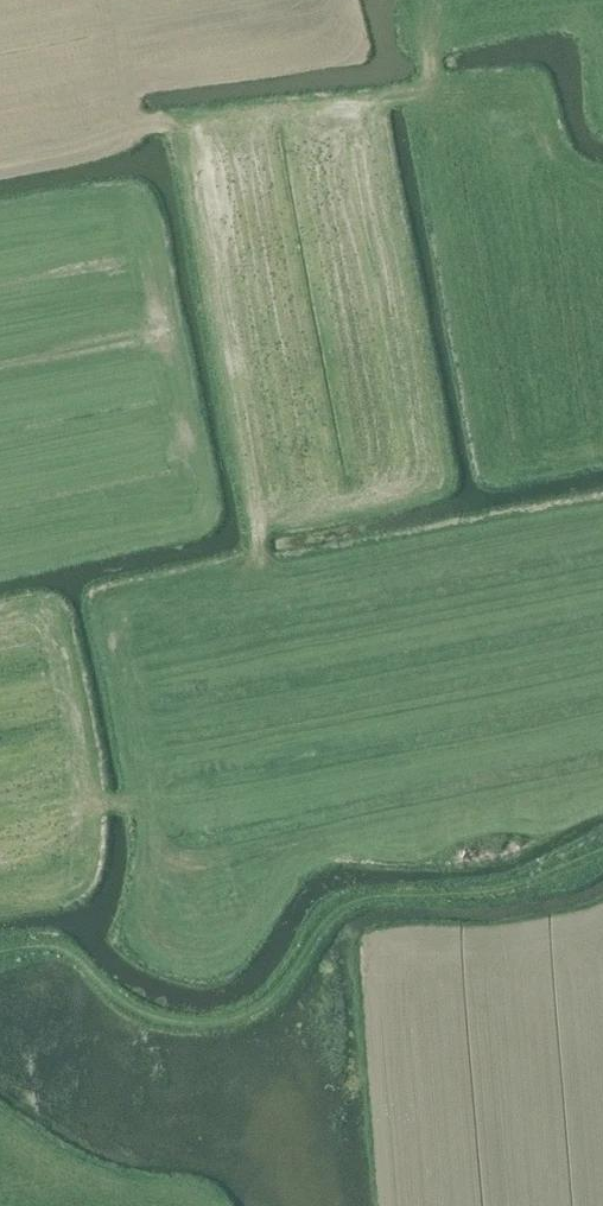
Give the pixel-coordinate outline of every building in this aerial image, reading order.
[(355,15),(379,11),(377,0),(352,0),(355,15)]
